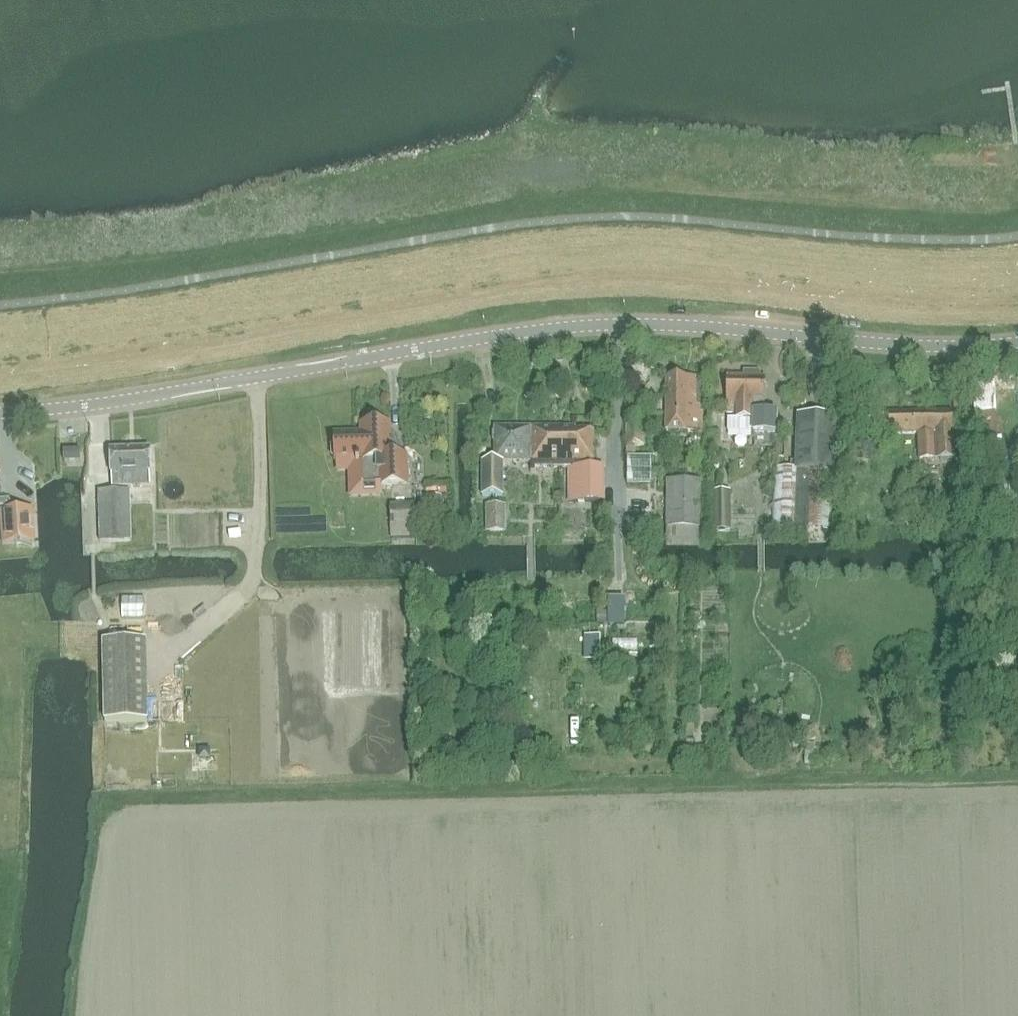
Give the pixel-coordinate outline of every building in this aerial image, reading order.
[(702,432),(703,378),(666,377),(666,431),(702,432)] [(752,413),(754,413),(753,432),(776,433),(777,413),(764,413),(765,378),(727,377),(727,412),(736,412),(736,420),(752,421),(752,413)] [(919,459),(955,458),(952,411),(889,413),(889,433),(918,433),(919,459)] [(829,531),(831,471),(834,471),(836,417),(797,415),(795,469),(776,469),(774,529),(829,531)] [(627,445),(644,446),(644,421),(627,420),(627,445)] [(377,459),(377,472),(390,471),(389,425),(377,425),(374,423),(368,424),(365,426),(362,426),(363,459),(377,459)] [(503,461),(531,461),(531,427),(495,427),(495,431),(493,432),(493,440),(495,442),(495,461),(483,461),(483,495),(503,495),(503,461)] [(536,467),(564,467),(564,501),(603,501),(603,467),(593,467),(593,430),(576,430),(576,427),(531,427),(531,461),(531,471),(536,471),(536,467)] [(112,487),(151,486),(150,449),(111,450),(112,487)] [(64,451),(65,462),(80,461),(80,451),(64,451)] [(735,481),(739,492),(752,488),(748,476),(735,481)] [(667,479),(666,539),(700,539),(701,479),(667,479)] [(131,541),(130,491),(99,493),(100,542),(131,541)] [(731,532),(730,492),(711,492),(712,532),(731,532)] [(2,506),(2,510),(12,510),(12,503),(8,498),(0,499),(0,506),(2,506)] [(427,519),(427,505),(415,506),(415,505),(391,505),(391,539),(415,538),(415,534),(425,534),(425,519),(427,519)] [(506,533),(506,506),(486,506),(486,533),(506,533)] [(2,510),(0,511),(2,544),(35,542),(33,509),(12,510),(2,510)] [(593,655),(602,655),(602,671),(659,669),(658,633),(593,635),(593,655)] [(146,641),(103,642),(105,722),(147,721),(146,641)] [(688,708),(689,738),(720,736),(718,707),(688,708)]
